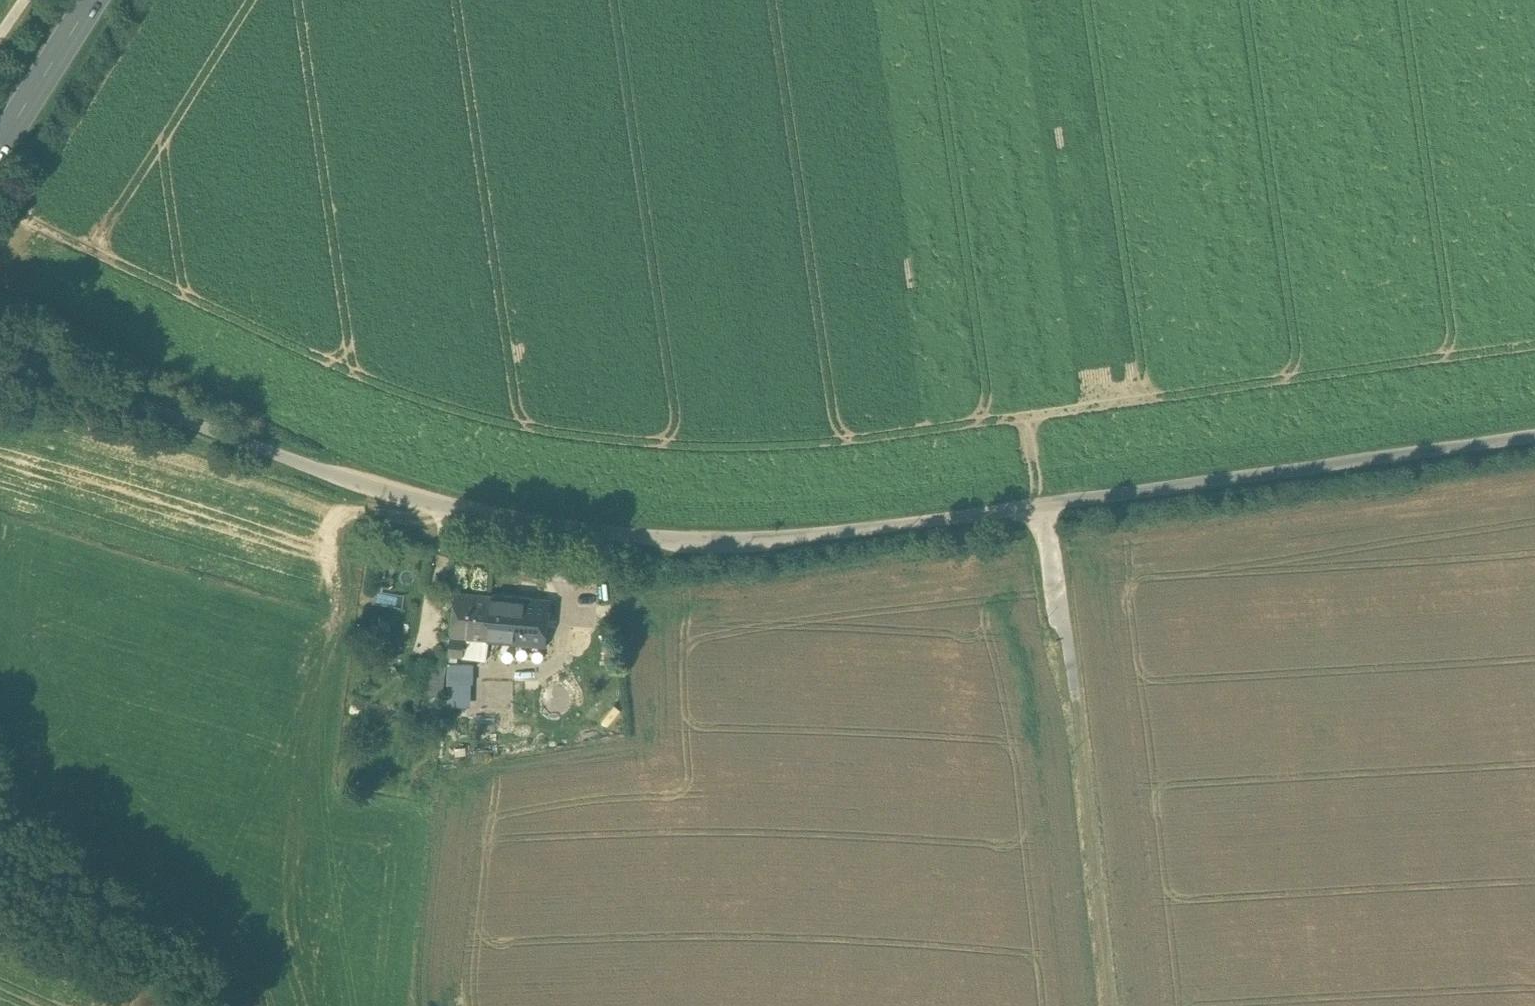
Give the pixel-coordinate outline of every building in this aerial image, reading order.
[(493,595),(456,591),(452,636),(465,638),(463,657),(487,659),(490,640),(489,640),(493,595)] [(550,601),(493,595),(489,640),(490,640),(545,645),(550,601)] [(450,656),(463,657),(465,638),(452,636),(450,656)] [(447,664),(423,662),(420,691),(444,693),(447,664)] [(473,663),(449,663),(449,683),(460,684),(461,678),(473,678),(473,663)] [(575,680),(564,671),(556,680),(567,689),(575,680)] [(485,683),(474,682),(475,697),(510,698),(511,676),(486,676),(485,683)] [(497,704),(476,704),(476,717),(497,717),(497,704)]
